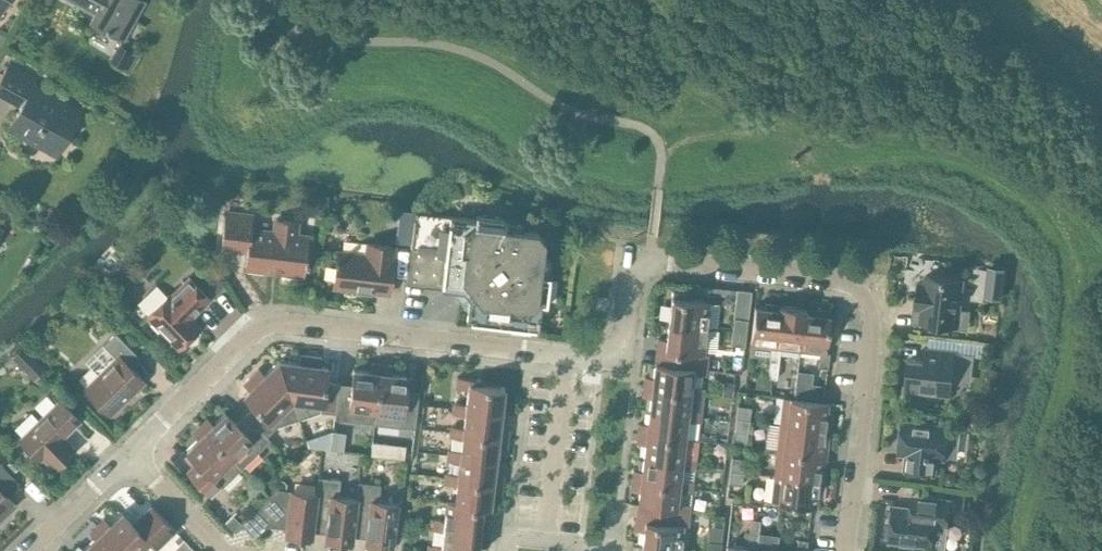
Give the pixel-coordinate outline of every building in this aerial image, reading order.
[(0,15),(9,0),(0,0),(0,14),(0,15)] [(93,14),(89,21),(95,24),(93,27),(105,33),(107,31),(122,39),(143,0),(68,0),(93,14)] [(78,111),(35,87),(38,83),(10,67),(0,85),(0,94),(22,107),(10,129),(55,154),(78,111)] [(476,218),(450,215),(415,211),(407,284),(464,290),(469,297),(467,320),(539,328),(543,303),(546,303),(550,276),(541,275),(546,240),(538,230),(502,226),(504,217),(477,214),(476,218)] [(275,232),(251,229),(253,216),(226,213),(222,247),(248,251),(246,268),(304,275),(306,263),(308,263),(309,259),(306,259),(309,236),(296,234),(297,221),(276,219),(275,232)] [(398,226),(396,242),(410,244),(412,228),(398,226)] [(389,294),(395,246),(367,243),(366,254),(338,250),(333,287),(389,294)] [(988,264),(986,274),(1004,276),(1005,268),(1005,267),(1004,266),(988,264)] [(212,274),(204,281),(214,292),(222,285),(212,274)] [(959,311),(963,279),(926,275),(925,284),(919,283),(916,308),(922,308),(921,321),(966,327),(968,312),(959,311)] [(150,313),(147,315),(179,348),(200,327),(191,317),(196,312),(210,298),(190,277),(175,291),(170,296),(169,294),(160,302),(150,313)] [(669,323),(707,328),(710,301),(689,299),(690,294),(672,292),(669,323)] [(776,348),(781,305),(766,303),(766,308),(755,306),(751,344),(771,347),(770,361),(779,362),(781,348),(776,348)] [(801,350),(806,308),(781,305),(776,348),(781,348),(801,350)] [(806,308),(801,350),(820,353),(819,367),(828,368),(830,352),(826,352),(831,311),(806,308)] [(745,346),(748,319),(734,317),(731,344),(745,346)] [(704,354),(707,328),(669,323),(667,339),(658,338),(657,349),(666,350),(664,364),(693,368),(694,363),(695,353),(704,354)] [(111,414),(145,381),(129,365),(139,356),(116,332),(104,344),(116,357),(85,388),(111,414)] [(21,345),(11,356),(34,380),(45,369),(21,345)] [(971,380),(973,356),(955,353),(955,352),(927,348),(925,361),(910,359),(907,386),(923,388),(922,391),(950,395),(952,378),(971,380)] [(336,413),(339,383),(326,381),(328,366),(321,365),(322,357),(301,354),(300,363),(279,360),(299,419),(321,411),(335,413),(336,413)] [(277,426),(299,419),(279,360),(265,375),(258,368),(243,383),(249,389),(244,394),(255,405),(245,414),(267,436),(277,426)] [(777,379),(779,362),(770,361),(768,377),(777,379)] [(375,423),(382,364),(372,363),(371,371),(354,369),(352,384),(339,383),(336,413),(335,413),(334,418),(348,420),(375,423)] [(693,368),(664,364),(655,363),(654,377),(645,376),(644,386),(691,391),(691,386),(693,373),(706,375),(707,365),(694,363),(693,368)] [(382,364),(375,423),(401,427),(401,426),(415,428),(419,392),(406,391),(407,376),(390,374),(391,365),(382,364)] [(466,411),(502,414),(505,387),(483,384),(484,380),(457,377),(456,387),(469,389),(467,404),(466,411)] [(724,381),(722,394),(732,396),(734,382),(724,381)] [(795,381),(793,398),(795,398),(822,401),(824,385),(811,383),(795,381)] [(704,388),(691,386),(691,391),(644,386),(643,396),(651,397),(650,411),(688,415),(688,410),(701,411),(704,388)] [(781,424),(829,429),(831,413),(827,413),(828,402),(822,401),(795,398),(793,398),(784,397),(781,424)] [(54,469),(75,448),(64,436),(80,420),(60,399),(19,438),(40,460),(43,457),(54,469)] [(466,411),(467,404),(454,403),(453,413),(466,415),(464,428),(464,433),(508,438),(509,428),(500,427),(502,414),(466,411)] [(736,418),(750,420),(751,406),(738,405),(736,418)] [(700,422),(701,411),(688,410),(688,415),(650,411),(648,424),(639,423),(638,433),(685,438),(687,420),(700,422)] [(267,436),(245,414),(236,423),(225,413),(213,424),(207,418),(200,425),(242,468),(261,449),(271,439),(267,436)] [(748,433),(750,420),(736,418),(735,431),(748,433)] [(945,458),(949,426),(903,420),(899,453),(907,454),(905,469),(935,472),(937,457),(945,458)] [(828,446),(829,429),(781,424),(778,449),(822,455),(823,445),(828,446)] [(223,487),(242,468),(200,425),(193,432),(199,438),(187,450),(197,461),(188,470),(212,496),(222,487),(223,487)] [(464,433),(464,428),(451,426),(450,437),(463,438),(461,451),(461,456),(496,460),(498,447),(507,448),(508,438),(464,433)] [(683,457),(685,438),(638,433),(637,442),(646,444),(644,457),(682,462),(682,467),(694,469),(696,458),(683,457)] [(821,464),(822,455),(778,449),(774,476),(823,481),(825,465),(821,464)] [(461,456),(461,451),(448,450),(447,460),(460,461),(459,474),(458,481),(502,485),(503,475),(495,474),(496,460),(461,456)] [(680,480),(682,467),(682,462),(644,457),(643,471),(634,470),(633,480),(680,485),(679,490),(692,492),(693,482),(680,480)] [(731,471),(744,472),(745,458),(732,457),(731,471)] [(13,458),(7,464),(14,471),(20,465),(13,458)] [(17,505),(7,495),(19,482),(0,463),(0,521),(17,505)] [(742,485),(744,472),(731,471),(729,483),(742,485)] [(943,476),(943,481),(946,485),(951,486),(956,482),(956,477),(952,473),(947,472),(943,476)] [(458,481),(459,474),(446,473),(445,483),(457,485),(455,502),(491,507),(492,494),(501,495),(502,485),(458,481)] [(821,497),(823,481),(774,476),(771,502),(816,507),(817,497),(821,497)] [(358,498),(357,498),(339,496),(340,479),(318,477),(316,493),(318,493),(314,526),(327,527),(326,538),(334,539),(340,547),(348,541),(353,541),(354,531),(358,498)] [(318,493),(316,493),(286,489),(287,484),(283,480),(279,480),(277,488),(242,523),(253,536),(269,520),(287,522),(285,533),(293,534),(300,543),(308,536),(313,537),(314,526),(318,493)] [(677,503),(679,490),(680,485),(633,480),(632,489),(640,490),(639,505),(647,506),(647,505),(677,509),(676,514),(689,515),(690,505),(677,503)] [(354,531),(367,532),(366,543),(374,544),(379,550),(382,550),(389,545),(393,546),(398,503),(379,501),(381,484),(359,482),(357,498),(358,498),(354,531)] [(948,526),(951,500),(912,495),(911,508),(893,506),(889,540),(933,545),(935,525),(948,526)] [(491,507),(455,502),(447,501),(445,520),(432,518),(430,529),(443,530),(444,525),(479,530),(481,516),(490,517),(491,507)] [(124,550),(156,550),(158,549),(168,539),(176,531),(152,505),(133,523),(122,512),(110,524),(104,518),(98,524),(124,550)] [(676,514),(677,509),(647,505),(647,506),(645,520),(637,519),(636,529),(644,530),(642,547),(680,550),(684,525),(675,523),(676,514)] [(233,515),(224,524),(233,532),(242,523),(233,515)] [(751,519),(749,533),(758,534),(760,520),(751,519)] [(98,524),(90,532),(96,538),(84,550),(85,550),(124,550),(98,524)] [(479,530),(444,525),(443,530),(442,546),(428,544),(428,550),(477,550),(479,530)] [(752,548),(757,549),(758,534),(749,533),(747,548),(727,545),(726,550),(752,550),(752,548)] [(808,540),(798,539),(797,550),(806,550),(808,540)] [(722,542),(708,541),(707,550),(721,550),(722,542)]
